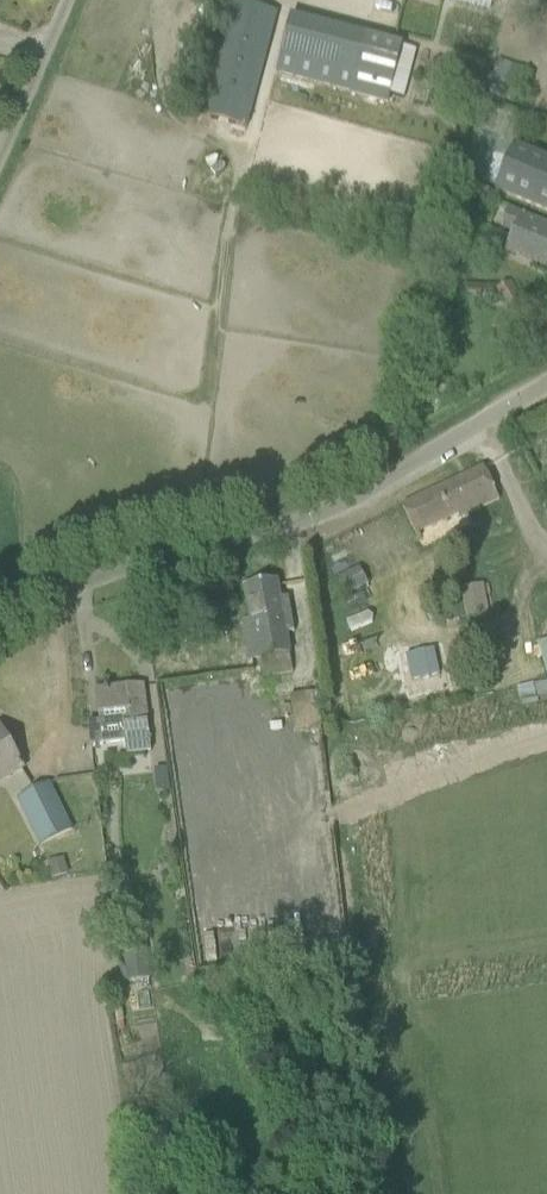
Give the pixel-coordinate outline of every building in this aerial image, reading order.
[(173,38),(203,46),(214,2),(205,0),(183,0),(173,38)] [(279,14),(248,5),(230,1),(199,116),(247,129),(279,14)] [(403,43),(366,34),(351,94),(388,103),(403,43)] [(515,145),(494,191),(546,214),(546,159),(515,145)] [(544,225),(508,211),(500,231),(511,236),(504,252),(546,271),(546,226),(544,225)] [(506,306),(520,297),(510,281),(496,290),(506,306)] [(403,507),(421,546),(422,545),(416,533),(464,510),(471,524),(522,500),(524,504),(546,492),(546,481),(545,476),(544,472),(543,472),(528,441),(502,453),(503,454),(497,457),(494,456),(488,459),(486,462),(481,465),(483,469),(403,507)] [(291,614),(283,615),(277,581),(245,587),(251,621),(243,622),(250,660),(289,654),(286,634),(294,632),(291,614)] [(466,625),(490,621),(484,584),(460,588),(466,625)] [(99,722),(87,723),(90,747),(104,745),(125,743),(126,755),(151,752),(149,740),(143,686),(95,691),(98,716),(99,722)] [(22,768),(0,730),(0,781),(22,768)] [(39,847),(74,829),(51,782),(15,799),(39,847)] [(64,862),(48,866),(51,878),(67,874),(64,862)] [(127,982),(151,979),(146,945),(122,948),(127,982)]
